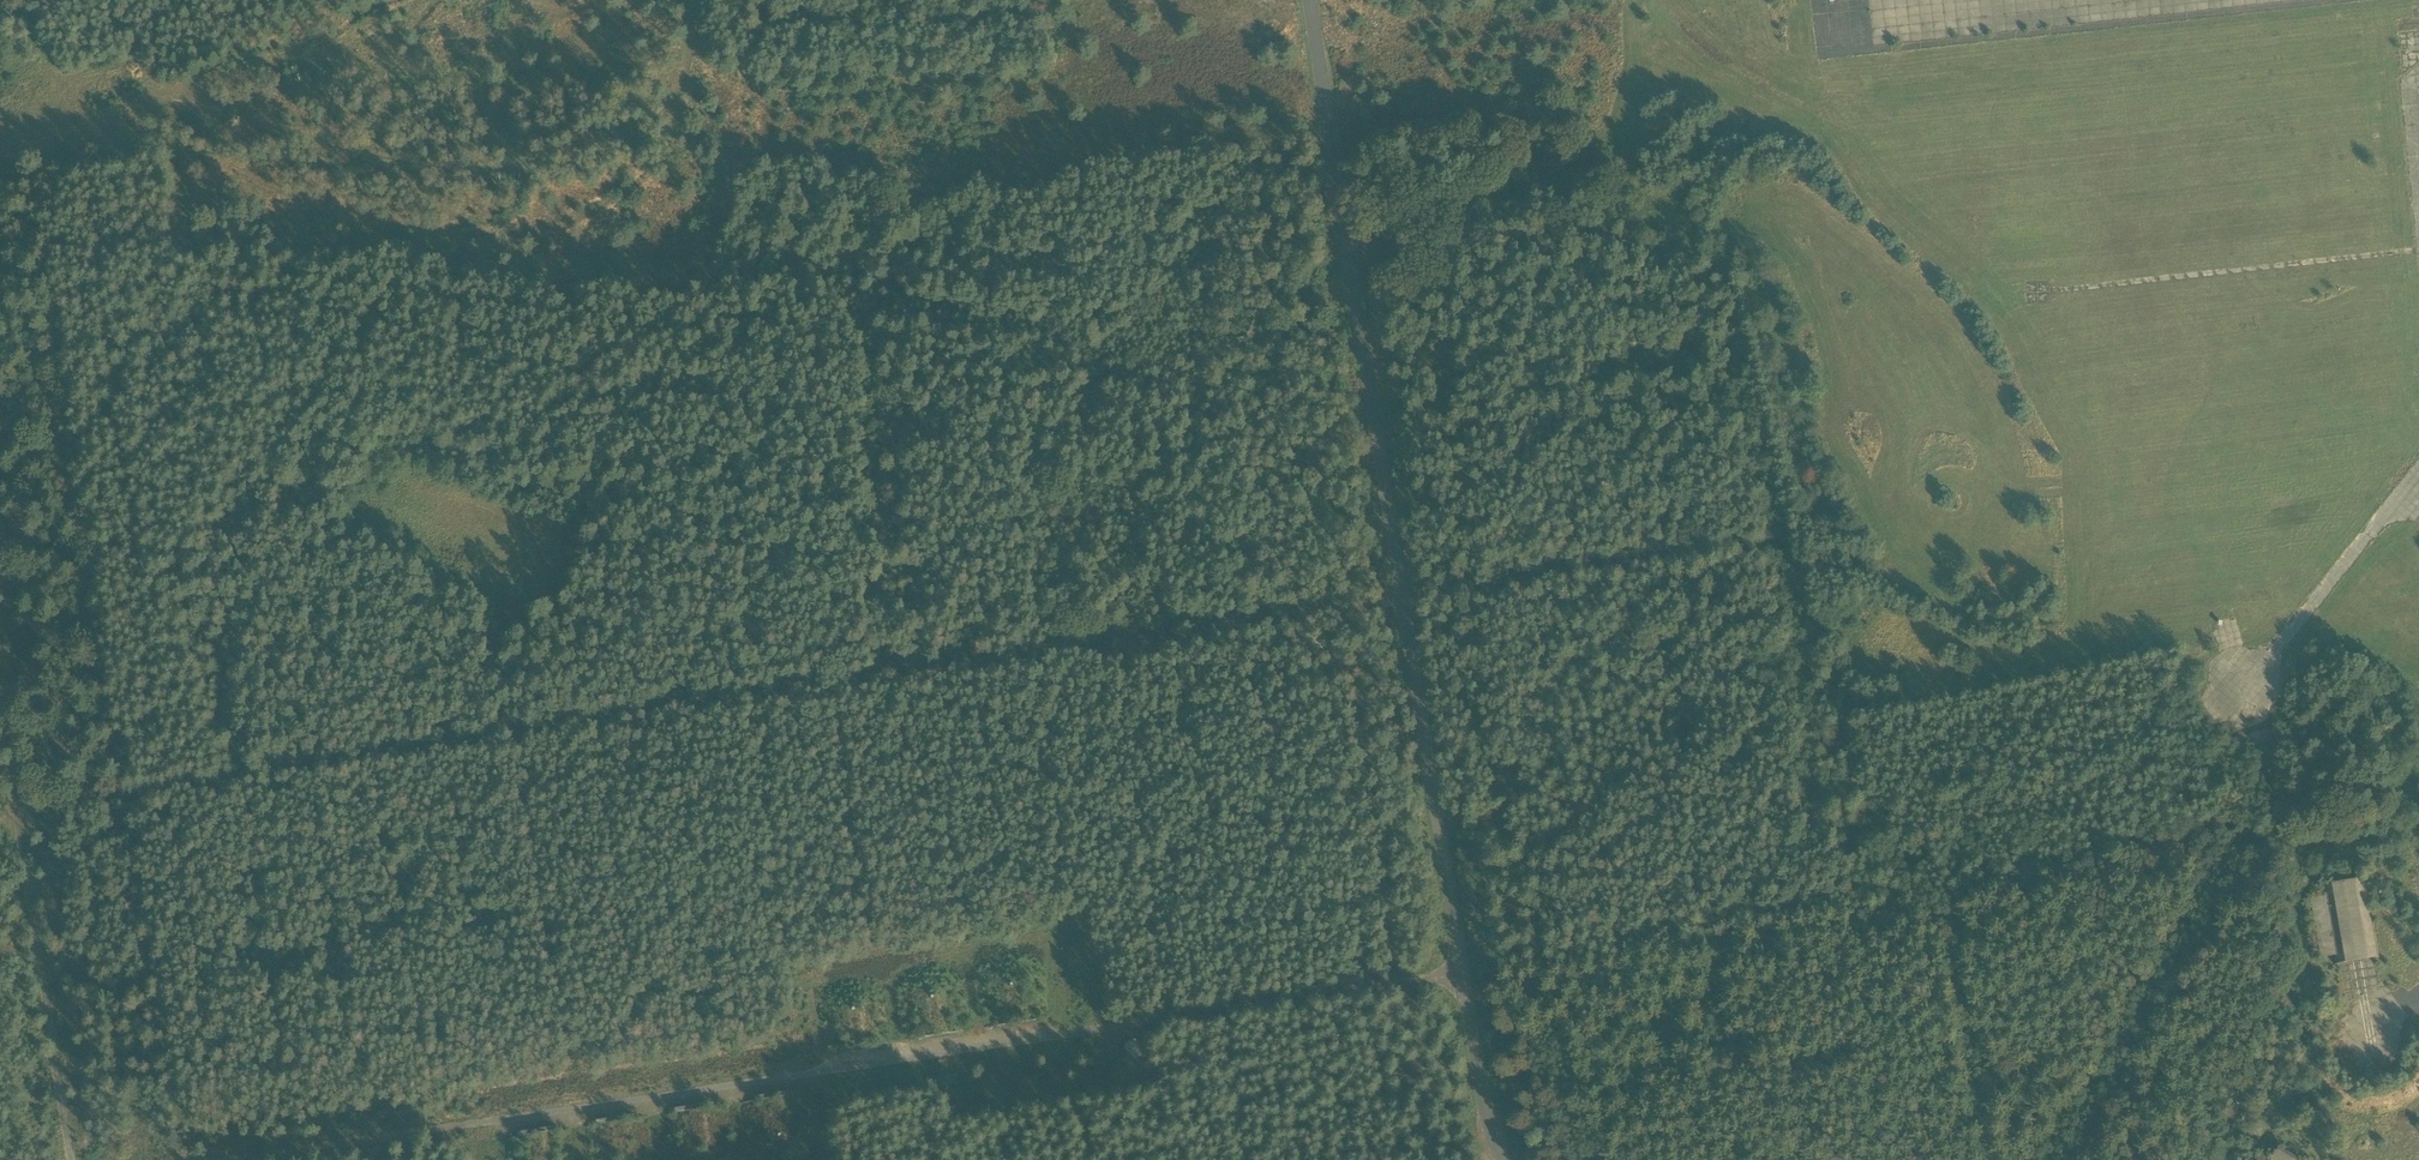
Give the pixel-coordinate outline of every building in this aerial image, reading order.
[(2336,951),(2338,960),(2377,953),(2363,880),(2353,882),(2351,874),(2335,877),(2336,885),(2325,887),(2327,897),(2307,901),(2318,954),(2336,951)] [(2282,1148),(2274,1159),(2300,1159),(2282,1148)]
